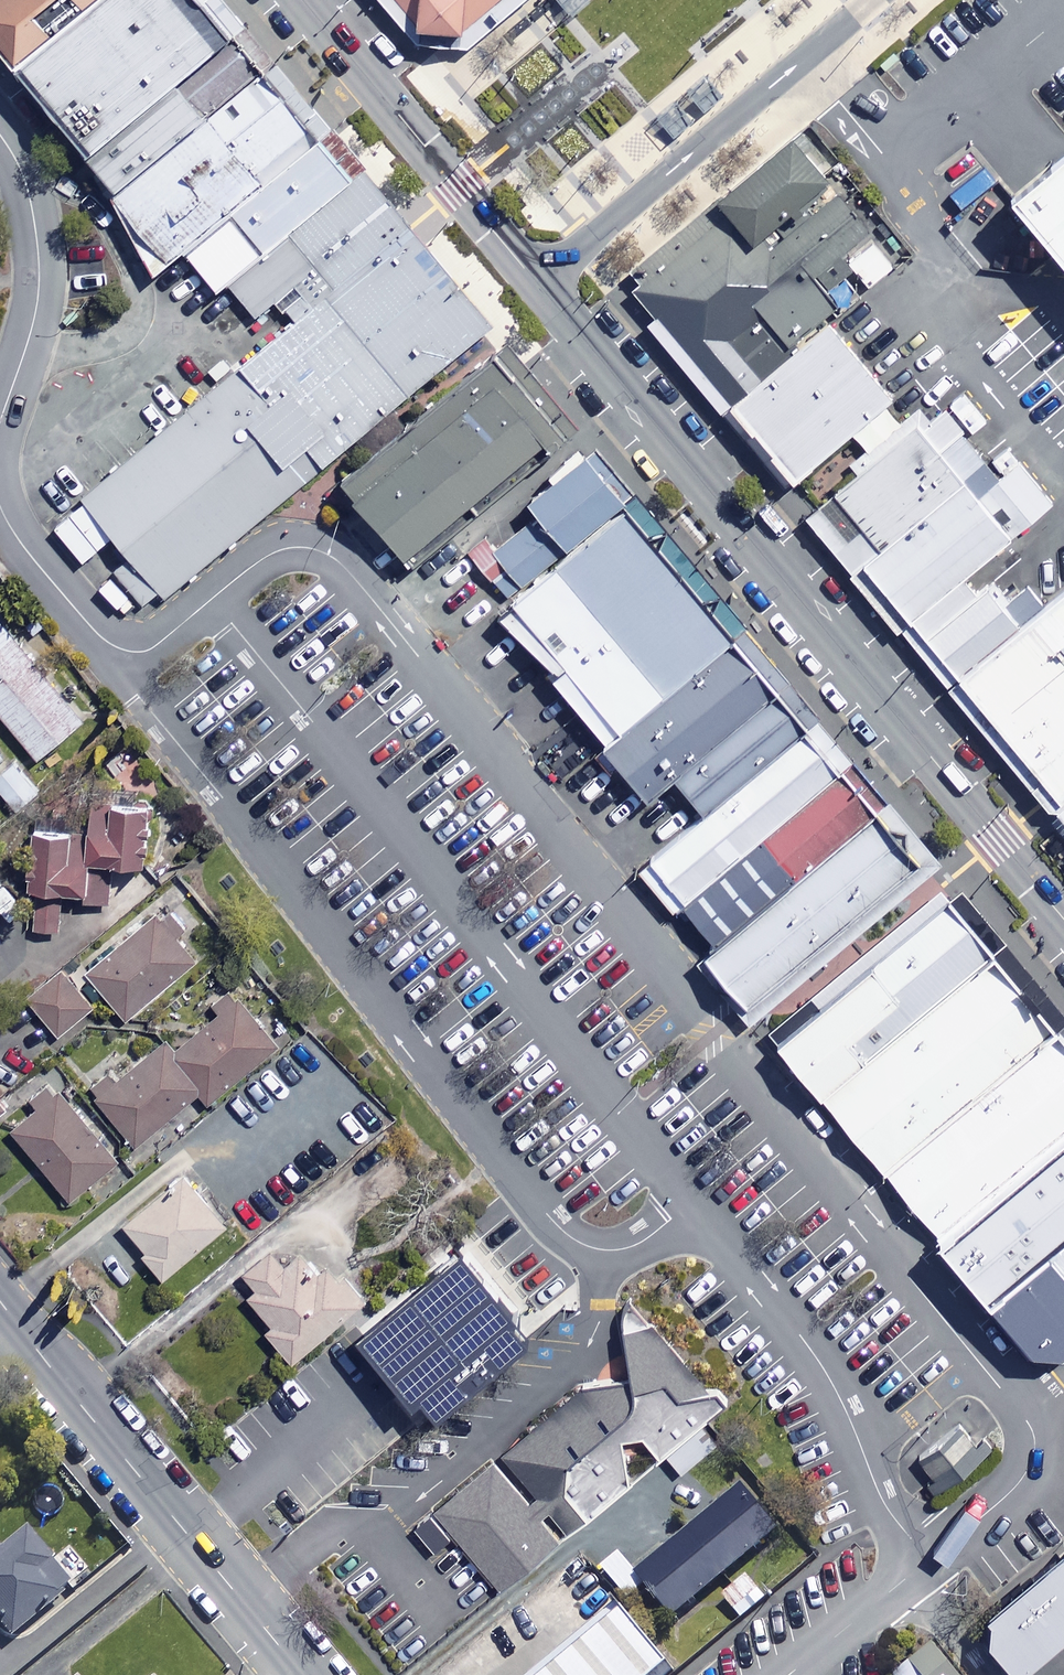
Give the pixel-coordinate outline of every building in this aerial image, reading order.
[(97,0),(0,0),(0,43),(19,65),(97,0)] [(236,35),(207,0),(97,0),(19,65),(90,156),(236,35)] [(421,27),(487,31),(524,0),(400,0),(421,27)] [(185,251),(320,136),(236,35),(90,156),(90,157),(117,191),(112,195),(154,275),(185,251)] [(631,286),(727,401),(825,320),(901,257),(798,133),(633,269),(640,278),(631,286)] [(227,284),(355,176),(320,136),(185,251),(219,291),(227,284)] [(1037,166),(1007,192),(1063,259),(1063,144),(1037,166)] [(294,318),(400,230),(355,176),(227,284),(256,318),(278,299),(294,318)] [(484,329),(400,230),(294,318),(81,497),(164,596),(484,329)] [(889,397),(825,320),(727,401),(792,480),(852,430),(865,447),(847,461),(855,471),(813,506),(956,679),(957,678),(1048,603),(1029,580),(1011,595),(992,572),(976,584),(968,574),(1056,502),(1008,445),(989,460),(968,435),(986,420),(964,394),(929,423),(918,409),(898,425),(881,404),(889,397)] [(569,433),(504,352),(343,480),(408,561),(569,433)] [(514,601),(629,507),(586,454),(529,501),(538,513),(496,547),(486,536),(470,548),(514,601)] [(739,639),(629,507),(514,601),(499,614),(610,746),(739,639)] [(1063,806),(1063,805),(1063,589),(1048,603),(957,678),(956,679),(984,711),(1063,806)] [(0,623),(0,653),(15,641),(0,623)] [(780,690),(739,639),(610,746),(606,748),(648,799),(674,777),(780,690)] [(0,653),(0,716),(39,763),(85,725),(15,641),(0,653)] [(812,728),(780,690),(674,777),(706,816),(812,728)] [(847,769),(812,728),(706,816),(640,869),(674,910),(761,839),(847,769)] [(16,765),(0,778),(0,790),(19,813),(41,795),(16,765)] [(880,810),(847,769),(761,839),(796,881),(880,810)] [(932,872),(880,810),(796,881),(699,961),(751,1023),(932,872)] [(153,814),(93,813),(93,839),(37,838),(34,931),(60,932),(61,900),(109,902),(110,870),(151,871),(153,814)] [(995,946),(952,893),(774,1040),(817,1092),(995,946)] [(195,962),(156,919),(91,976),(129,1020),(195,962)] [(1061,1024),(995,946),(817,1092),(881,1170),(1061,1024)] [(93,1008),(65,976),(32,1006),(60,1037),(93,1008)] [(278,1048),(242,1002),(178,1053),(170,1043),(117,1085),(111,1076),(91,1091),(135,1147),(202,1095),(208,1103),(278,1048)] [(1061,1024),(881,1170),(935,1237),(1063,1130),(1063,1028),(1061,1024)] [(117,1163),(53,1088),(34,1104),(41,1112),(14,1134),(72,1202),(117,1163)] [(935,1237),(985,1298),(1063,1233),(1063,1130),(935,1237)] [(232,1227),(189,1172),(123,1224),(166,1279),(232,1227)] [(985,1298),(1031,1354),(1061,1355),(1063,1353),(1063,1233),(985,1298)] [(284,1263),(273,1250),(244,1276),(258,1292),(249,1299),(273,1325),(264,1333),(294,1365),(368,1298),(331,1258),(318,1270),(299,1250),(284,1263)] [(461,1278),(395,1334),(442,1389),(508,1334),(461,1278)] [(670,1454),(610,1382),(497,1475),(556,1547),(670,1454)] [(978,1444),(969,1432),(926,1466),(934,1478),(978,1444)] [(429,1495),(364,1548),(395,1586),(351,1622),(394,1674),(413,1674),(511,1595),(429,1495)] [(781,1540),(746,1499),(637,1591),(672,1632),(781,1540)] [(0,1550),(0,1621),(14,1637),(75,1584),(29,1532),(4,1554),(0,1550)] [(978,1627),(1018,1674),(1027,1674),(1063,1644),(1063,1556),(978,1627)] [(624,1611),(548,1674),(651,1674),(667,1661),(624,1611)] [(897,1674),(958,1674),(932,1645),(897,1674)]
